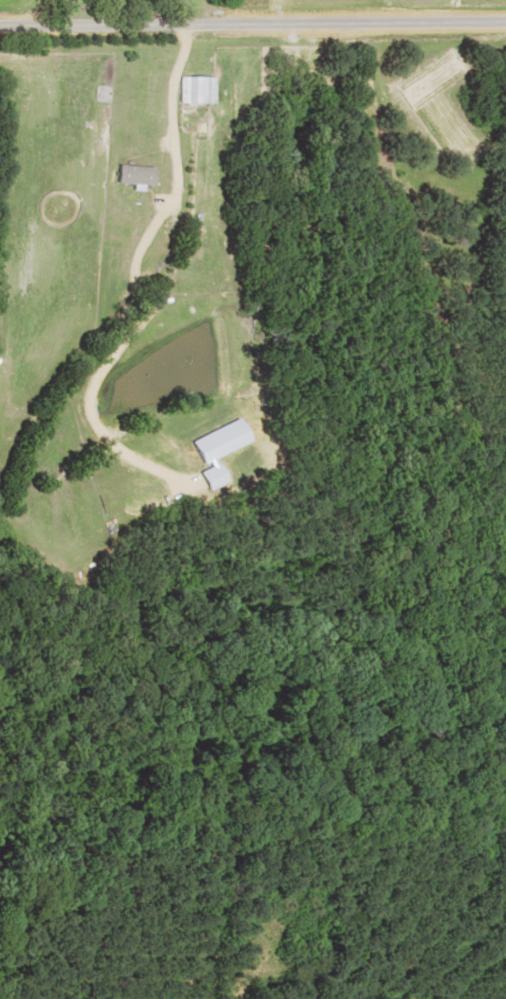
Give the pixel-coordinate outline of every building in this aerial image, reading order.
[(177,101),(212,101),(212,75),(177,75),(177,101)]
